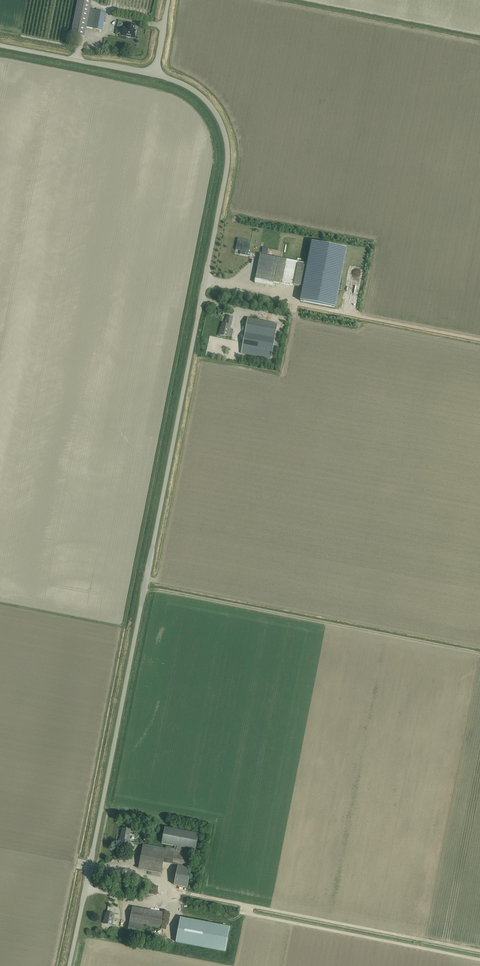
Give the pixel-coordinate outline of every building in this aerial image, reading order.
[(90,9),(92,0),(78,0),(71,35),(84,37),(86,28),(90,9)] [(106,13),(90,9),(86,28),(102,31),(106,13)] [(123,28),(122,35),(126,36),(126,37),(131,37),(135,38),(136,31),(134,30),(135,24),(128,23),(127,29),(123,28)] [(249,256),(250,252),(248,252),(250,241),(238,239),(236,250),(240,251),(240,254),(249,256)] [(276,258),(261,255),(260,255),(255,283),(273,287),(274,282),(293,286),(293,285),(303,287),(300,301),(334,308),(346,249),(312,242),(307,264),(276,258)] [(231,326),(233,318),(227,316),(225,324),(223,324),(222,329),(221,329),(219,335),(228,337),(231,326)] [(278,324),(248,318),(245,333),(275,339),(278,324)] [(275,339),(245,333),(242,347),(272,353),(275,339)] [(242,347),(241,353),(271,359),(272,353),(242,347)] [(129,842),(131,833),(130,833),(130,830),(123,828),(121,838),(120,838),(119,844),(130,846),(131,842),(129,842)] [(175,849),(186,851),(186,848),(195,850),(198,834),(165,828),(162,844),(175,846),(175,849)] [(166,849),(165,849),(143,844),(138,869),(161,873),(163,862),(166,849)] [(165,849),(166,849),(163,862),(187,867),(190,852),(186,851),(175,849),(166,847),(165,849)] [(178,866),(174,885),(187,888),(191,869),(178,866)] [(132,907),(129,923),(145,926),(160,929),(163,913),(132,907)] [(112,925),(115,914),(107,912),(105,918),(104,924),(112,925)] [(230,928),(180,918),(176,943),(225,952),(230,928)] [(143,936),(145,926),(129,923),(127,933),(143,936)]
